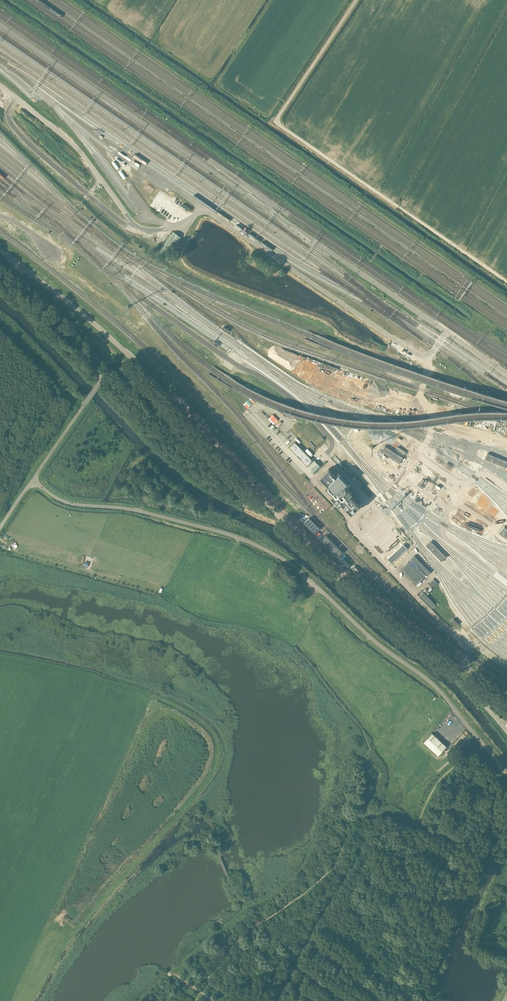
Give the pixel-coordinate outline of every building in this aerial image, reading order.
[(183,203),(182,206),(186,209),(188,210),(190,212),(192,209),(183,203)] [(307,455),(295,442),(289,447),(297,456),(300,459),(307,465),(312,460),(307,455)] [(381,451),(399,463),(402,458),(385,446),(381,451)] [(505,467),(506,462),(506,461),(488,453),(485,459),(505,467)] [(314,460),(307,467),(309,469),(310,470),(312,473),(320,466),(318,465),(316,462),(314,460)] [(341,502),(351,512),(359,505),(349,494),(351,492),(344,484),(346,482),(338,474),(336,476),(328,468),(320,476),(328,484),(325,486),(333,494),(331,496),(339,504),(341,502)] [(426,546),(441,561),(445,556),(431,541),(426,546)] [(391,563),(407,548),(403,544),(387,559),(391,563)] [(423,578),(423,577),(426,574),(427,575),(430,572),(414,555),(410,559),(417,566),(414,569),(408,562),(401,569),(416,585),(423,578)] [(438,583),(434,579),(429,583),(433,587),(438,583)] [(436,604),(423,591),(419,595),(432,608),(436,604)] [(447,746),(432,732),(423,742),(438,755),(447,746)] [(467,743),(464,741),(456,750),(458,752),(467,743)]
